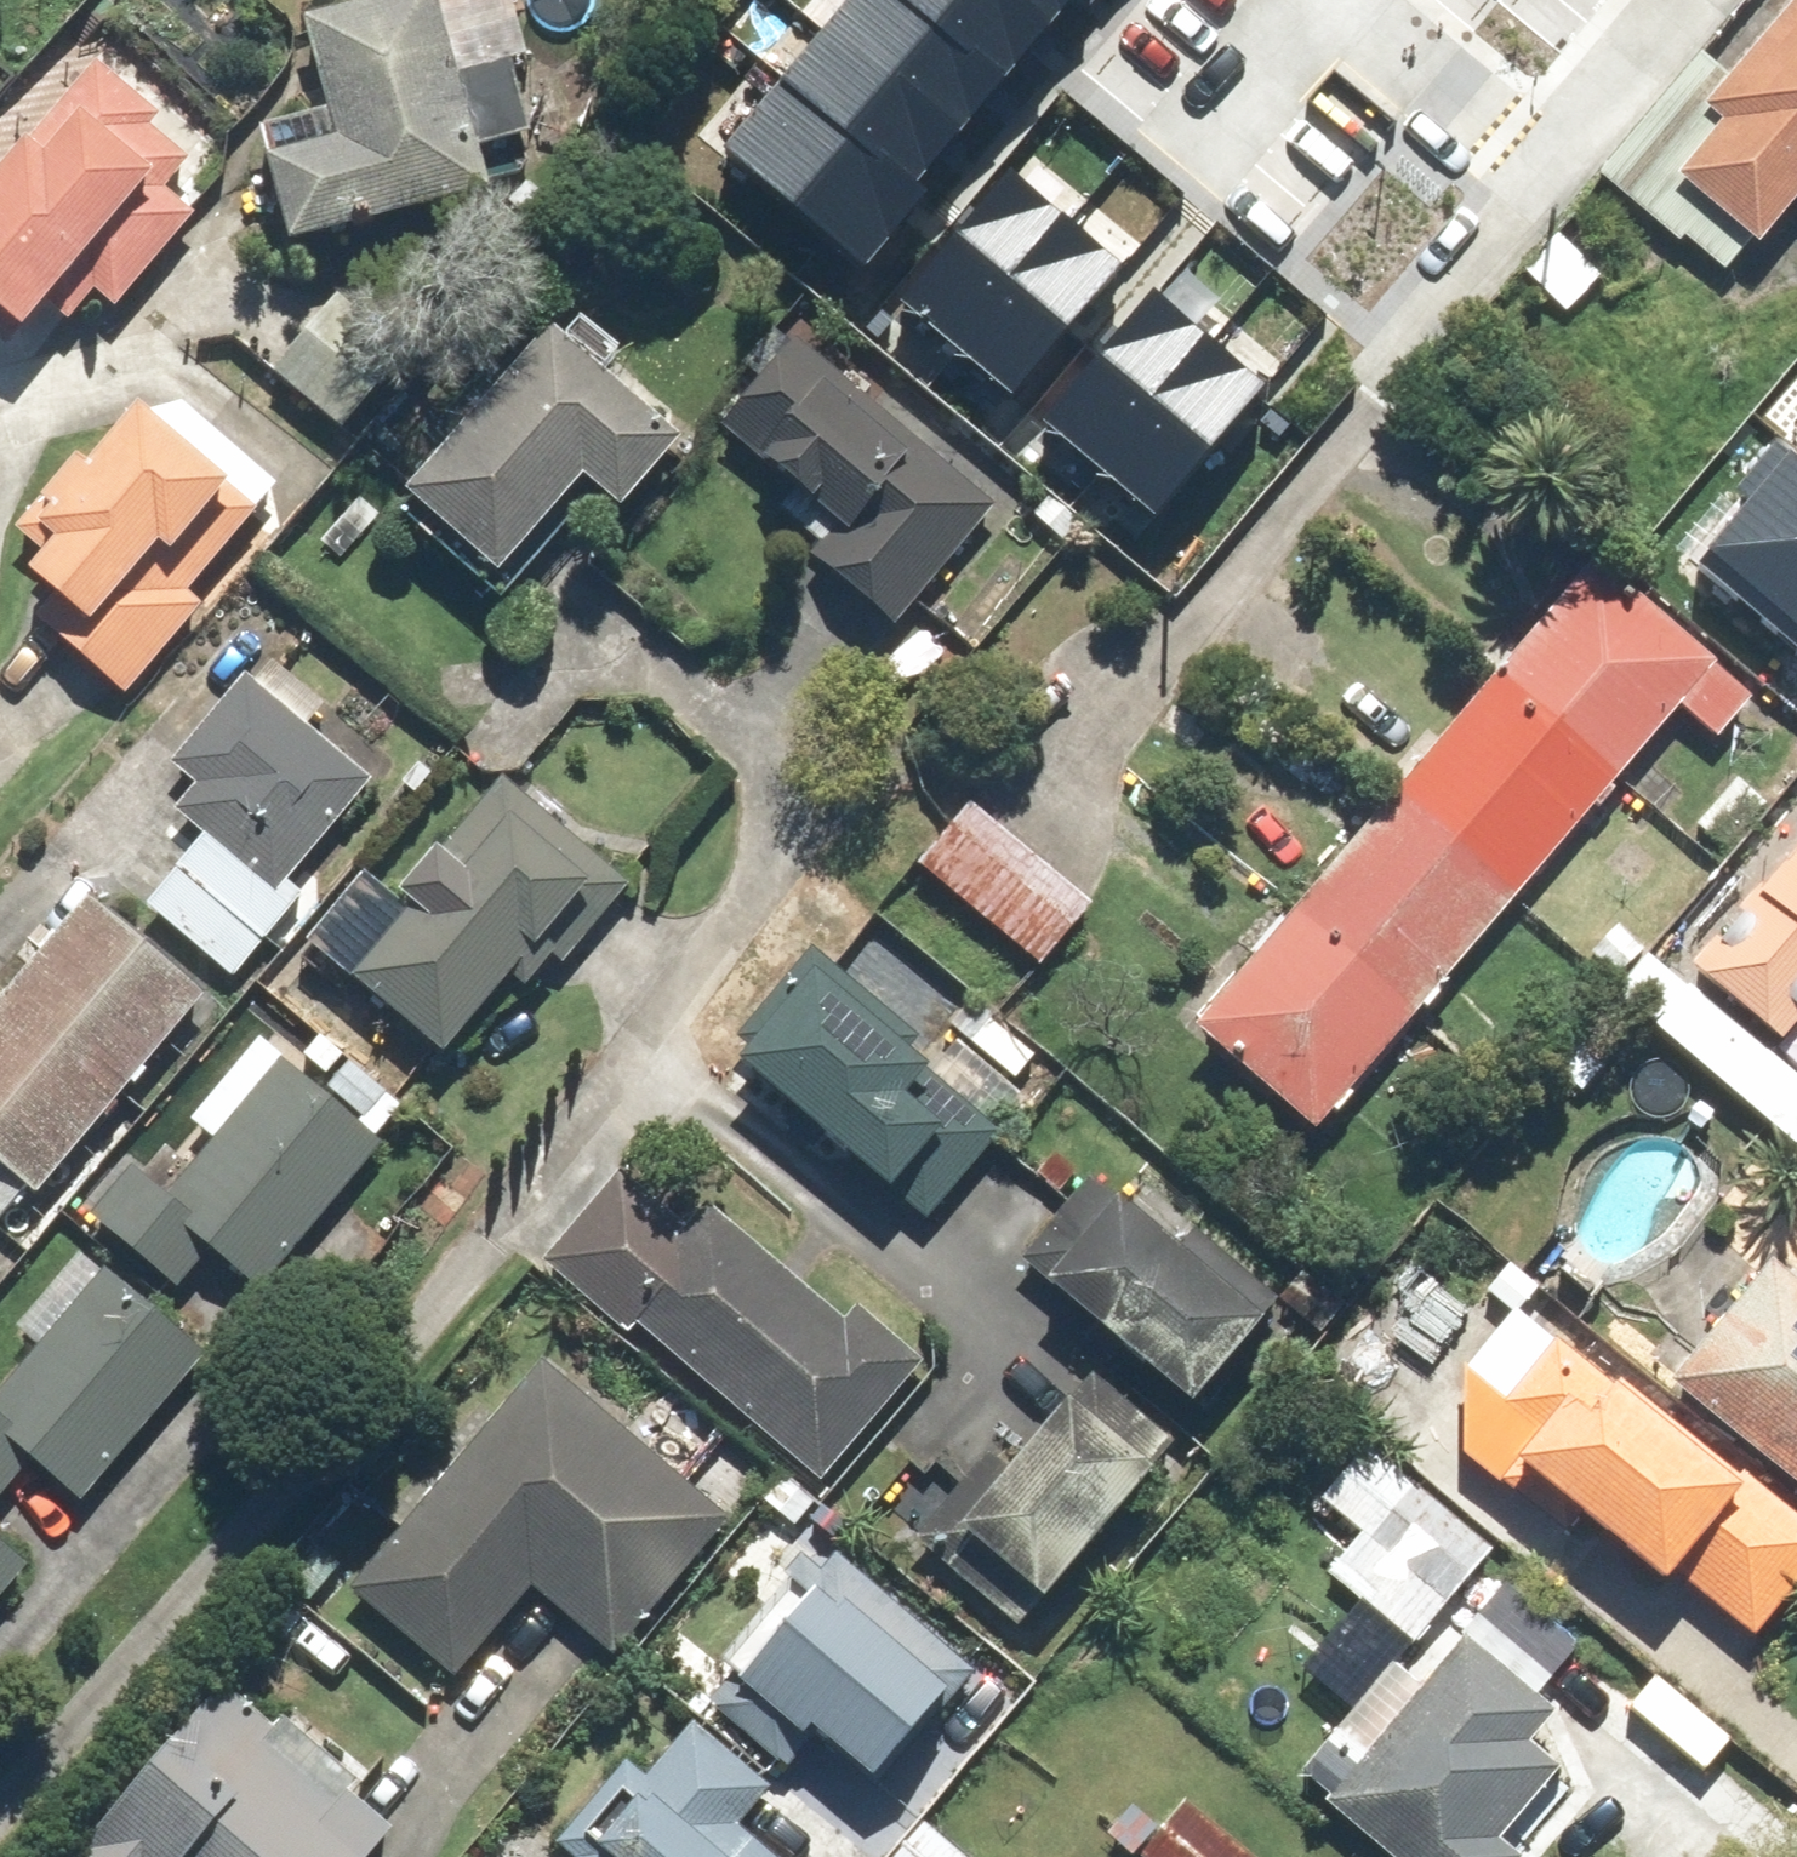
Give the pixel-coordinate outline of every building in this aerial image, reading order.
[(502,185),(480,99),(477,100),(447,0),(391,0),(317,22),(350,132),(284,149),(306,235),(375,217),(377,222),(502,185)] [(734,151),(867,261),(911,208),(898,197),(1061,0),(860,0),(734,151)] [(1724,100),(1744,116),(1693,178),(1778,248),(1796,225),(1796,12),(1724,100)] [(39,326),(88,272),(126,306),(210,213),(175,181),(202,150),(173,124),(177,119),(107,55),(0,173),(0,292),(39,326)] [(1014,174),(908,294),(1015,388),(1121,268),(1014,174)] [(1612,270),(1572,231),(1533,271),(1573,310),(1612,270)] [(1161,290),(1055,410),(1162,504),(1268,384),(1161,290)] [(418,354),(353,295),(284,370),(349,429),(418,354)] [(594,509),(580,495),(604,471),(631,497),(694,433),(575,316),(408,486),(514,591),(594,509)] [(736,439),(814,507),(788,536),(889,624),(990,508),(812,352),(736,439)] [(275,494),(156,399),(108,458),(101,453),(52,513),(75,531),(50,561),(80,585),(53,619),(140,689),(206,609),(191,597),(275,494)] [(1701,549),(1796,632),(1796,450),(1791,445),(1701,549)] [(1728,732),(1767,687),(1615,555),(1212,1022),(1330,1125),(1695,703),(1728,732)] [(380,777),(319,725),(334,708),(270,654),(176,765),(201,786),(185,805),(215,830),(159,896),(242,966),(267,936),(285,951),(323,906),(293,880),(380,777)] [(539,984),(632,879),(514,775),(358,952),(461,1043),(525,971),(539,984)] [(1094,898),(986,808),(936,869),(1044,959),(1094,898)] [(1746,941),(1793,978),(1796,973),(1796,875),(1746,941)] [(4,1221),(38,1181),(47,1188),(215,990),(102,894),(0,1016),(0,1218),(4,1221)] [(960,1036),(945,1054),(825,955),(732,1067),(925,1227),(1033,1097),(960,1036)] [(106,1210),(189,1283),(221,1247),(264,1284),(390,1141),(268,1035),(194,1120),(218,1142),(174,1192),(145,1166),(106,1210)] [(1294,1302),(1123,1154),(1041,1249),(1212,1396),(1294,1302)] [(850,1312),(707,1191),(677,1226),(623,1179),(559,1254),(820,1477),(932,1346),(868,1291),(850,1312)] [(1688,1370),(1796,1466),(1796,1245),(1769,1278),(1744,1256),(1704,1301),(1729,1323),(1688,1370)] [(47,1460),(84,1495),(213,1358),(116,1267),(0,1390),(0,1484),(13,1496),(47,1460)] [(1628,1370),(1621,1378),(1532,1304),(1478,1370),(1480,1456),(1660,1606),(1691,1569),(1762,1627),(1796,1585),(1796,1510),(1628,1370)] [(533,1590),(625,1664),(749,1510),(550,1351),(360,1588),(466,1673),(533,1590)] [(1185,1448),(1101,1376),(980,1517),(1065,1589),(1185,1448)] [(1380,1441),(1330,1503),(1365,1531),(1335,1568),(1426,1642),(1506,1542),(1380,1441)] [(40,1557),(0,1522),(0,1602),(40,1557)] [(813,1555),(733,1648),(889,1782),(984,1671),(843,1550),(828,1567),(813,1555)] [(1539,1736),(1568,1702),(1483,1629),(1338,1800),(1405,1856),(1533,1856),(1544,1844),(1520,1823),(1571,1763),(1539,1736)] [(404,1833),(357,1790),(370,1777),(295,1707),(283,1720),(234,1675),(65,1856),(381,1856),(404,1833)] [(749,1818),(777,1784),(700,1719),(653,1775),(632,1758),(567,1835),(585,1851),(580,1856),(795,1856),(749,1818)] [(1190,1801),(1171,1824),(1148,1804),(1123,1834),(1151,1856),(1258,1856),(1190,1801)] [(932,1821),(898,1856),(970,1856),(932,1821)]
